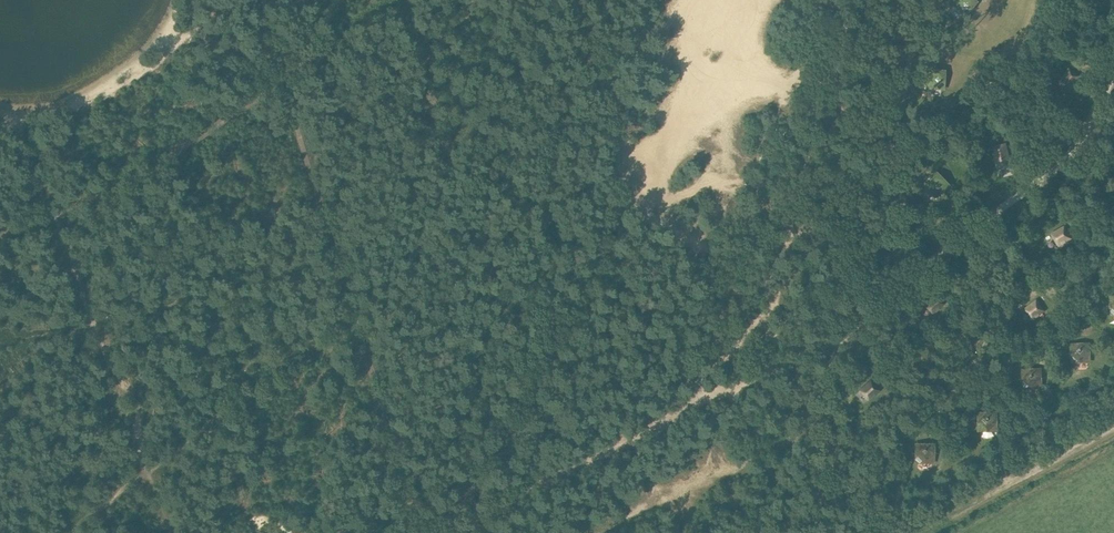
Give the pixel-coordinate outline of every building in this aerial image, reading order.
[(952,4),(967,15),(978,1),(977,0),(956,0),(952,4)] [(1082,75),(1069,67),(1060,80),(1073,89),(1082,75)] [(1012,166),(1006,142),(991,146),(996,170),(1012,166)] [(1072,238),(1065,225),(1052,233),(1059,246),(1072,238)] [(944,304),(933,293),(923,304),(934,315),(944,304)] [(1046,310),(1037,298),(1024,308),(1033,320),(1046,310)] [(1091,362),(1091,342),(1070,343),(1071,363),(1091,362)] [(1043,388),(1042,367),(1021,368),(1022,389),(1043,388)] [(880,390),(871,379),(859,390),(868,401),(880,390)] [(997,431),(997,411),(977,411),(977,432),(997,431)] [(935,443),(915,443),(915,463),(935,463),(935,443)]
